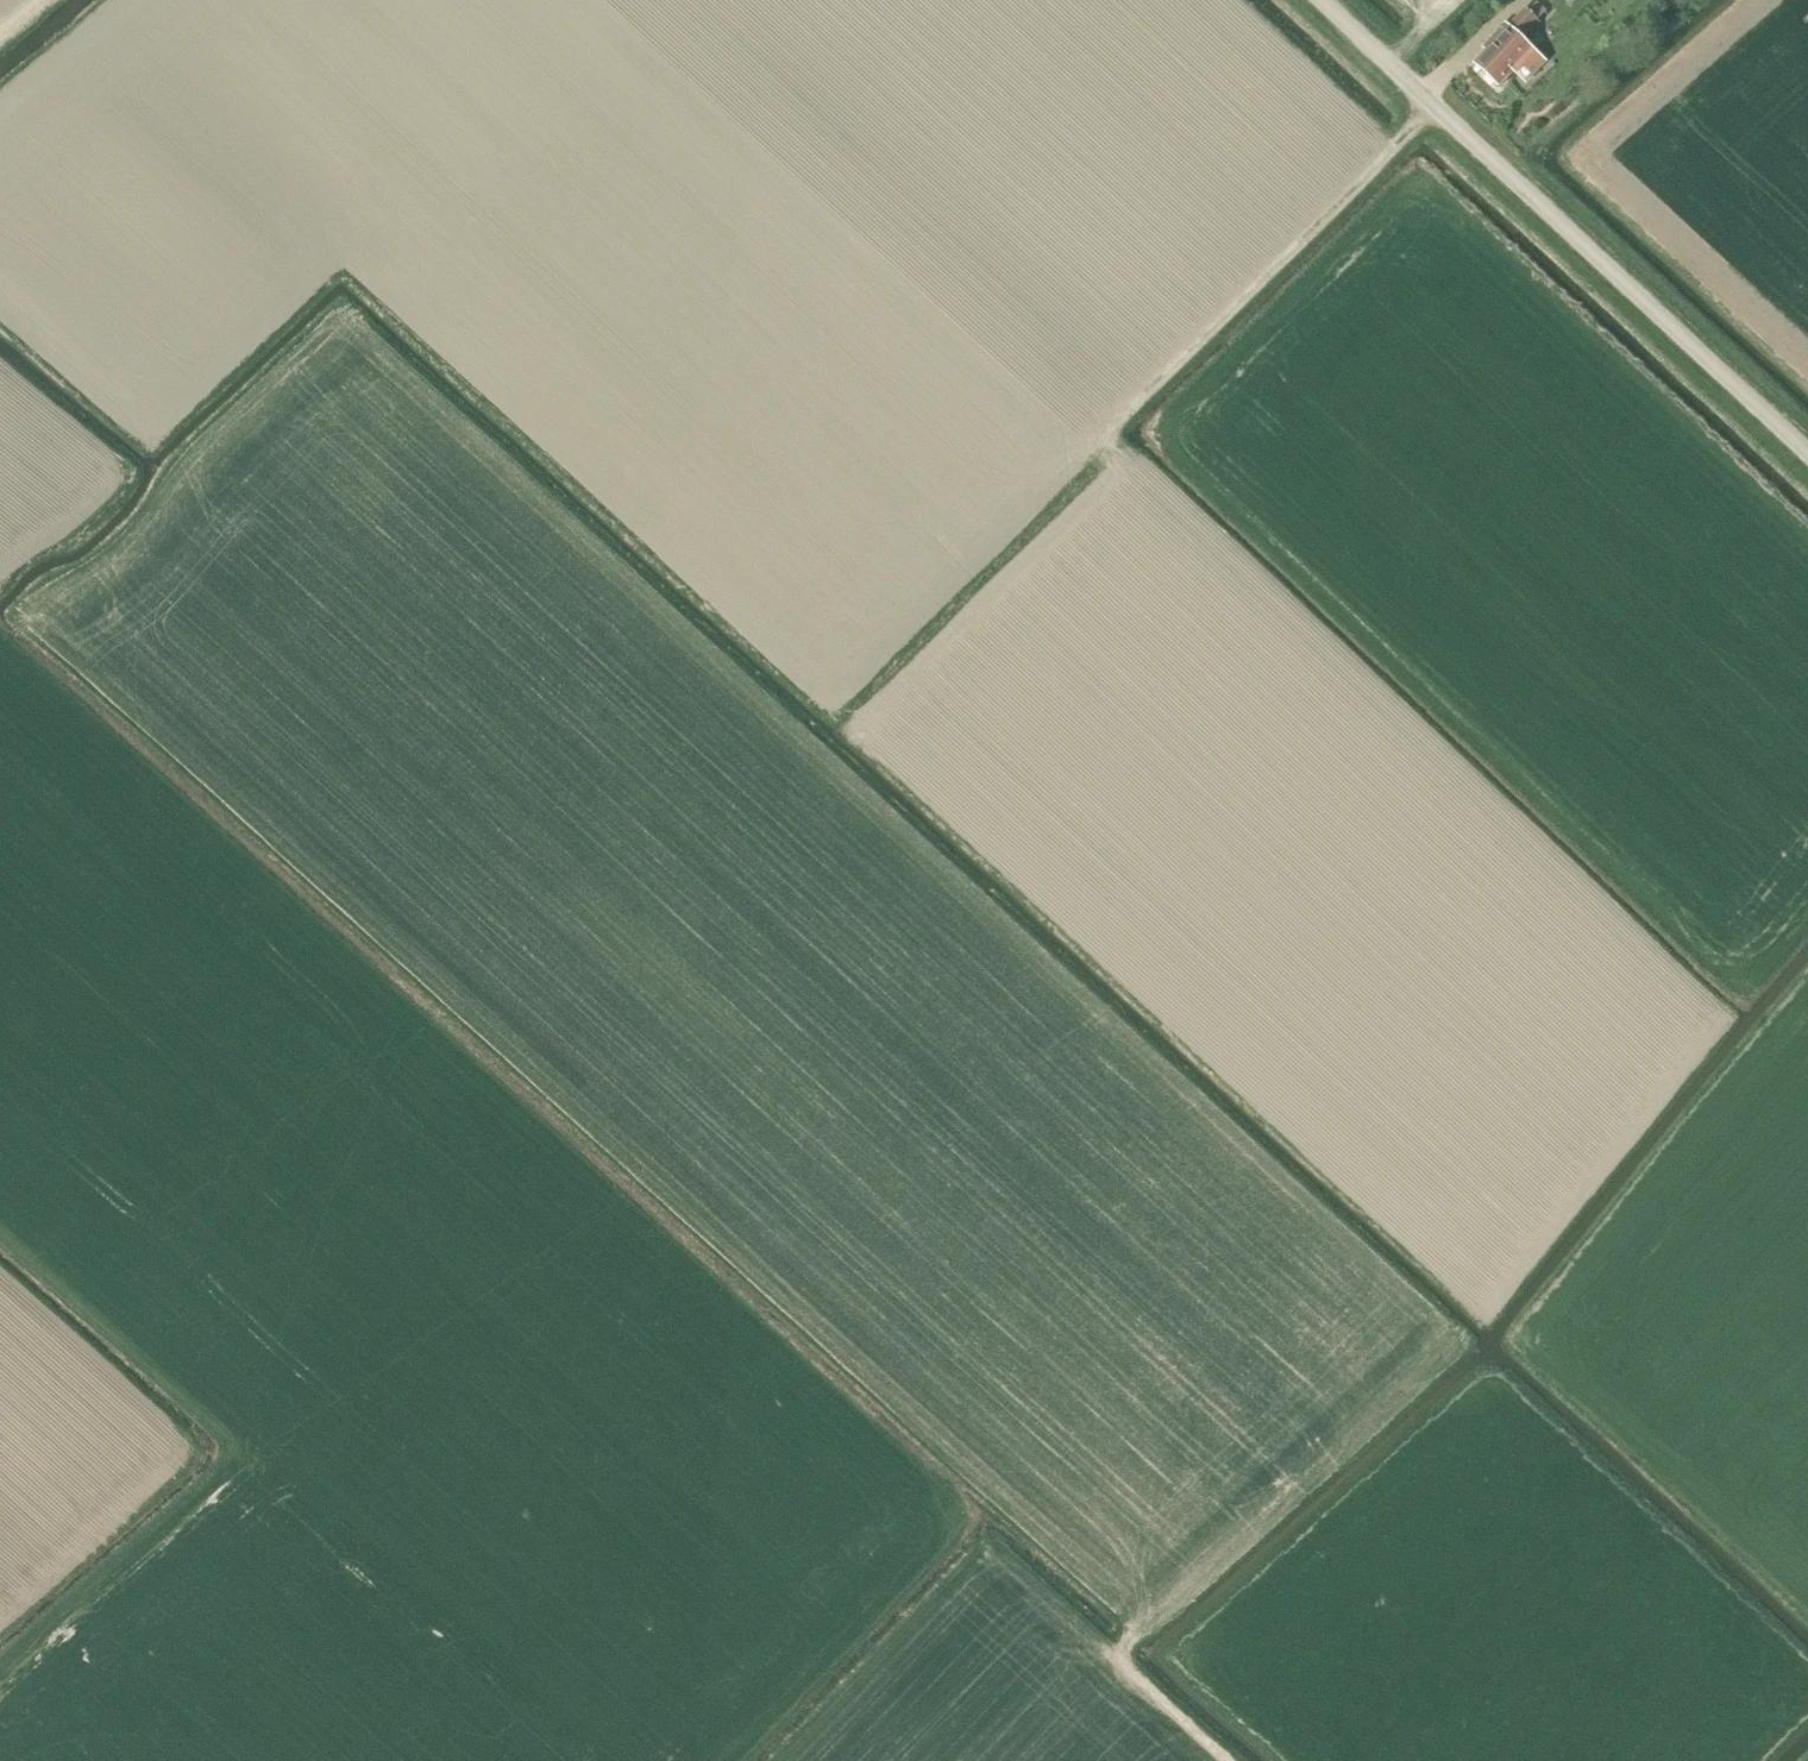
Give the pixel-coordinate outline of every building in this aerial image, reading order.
[(1537,21),(1547,10),(1537,1),(1528,11),(1525,8),(1508,26),(1505,23),(1491,39),(1494,42),(1473,64),(1498,87),(1512,72),(1526,85),(1547,62),(1522,39),(1529,31),(1531,32),(1540,23),(1537,21)]
